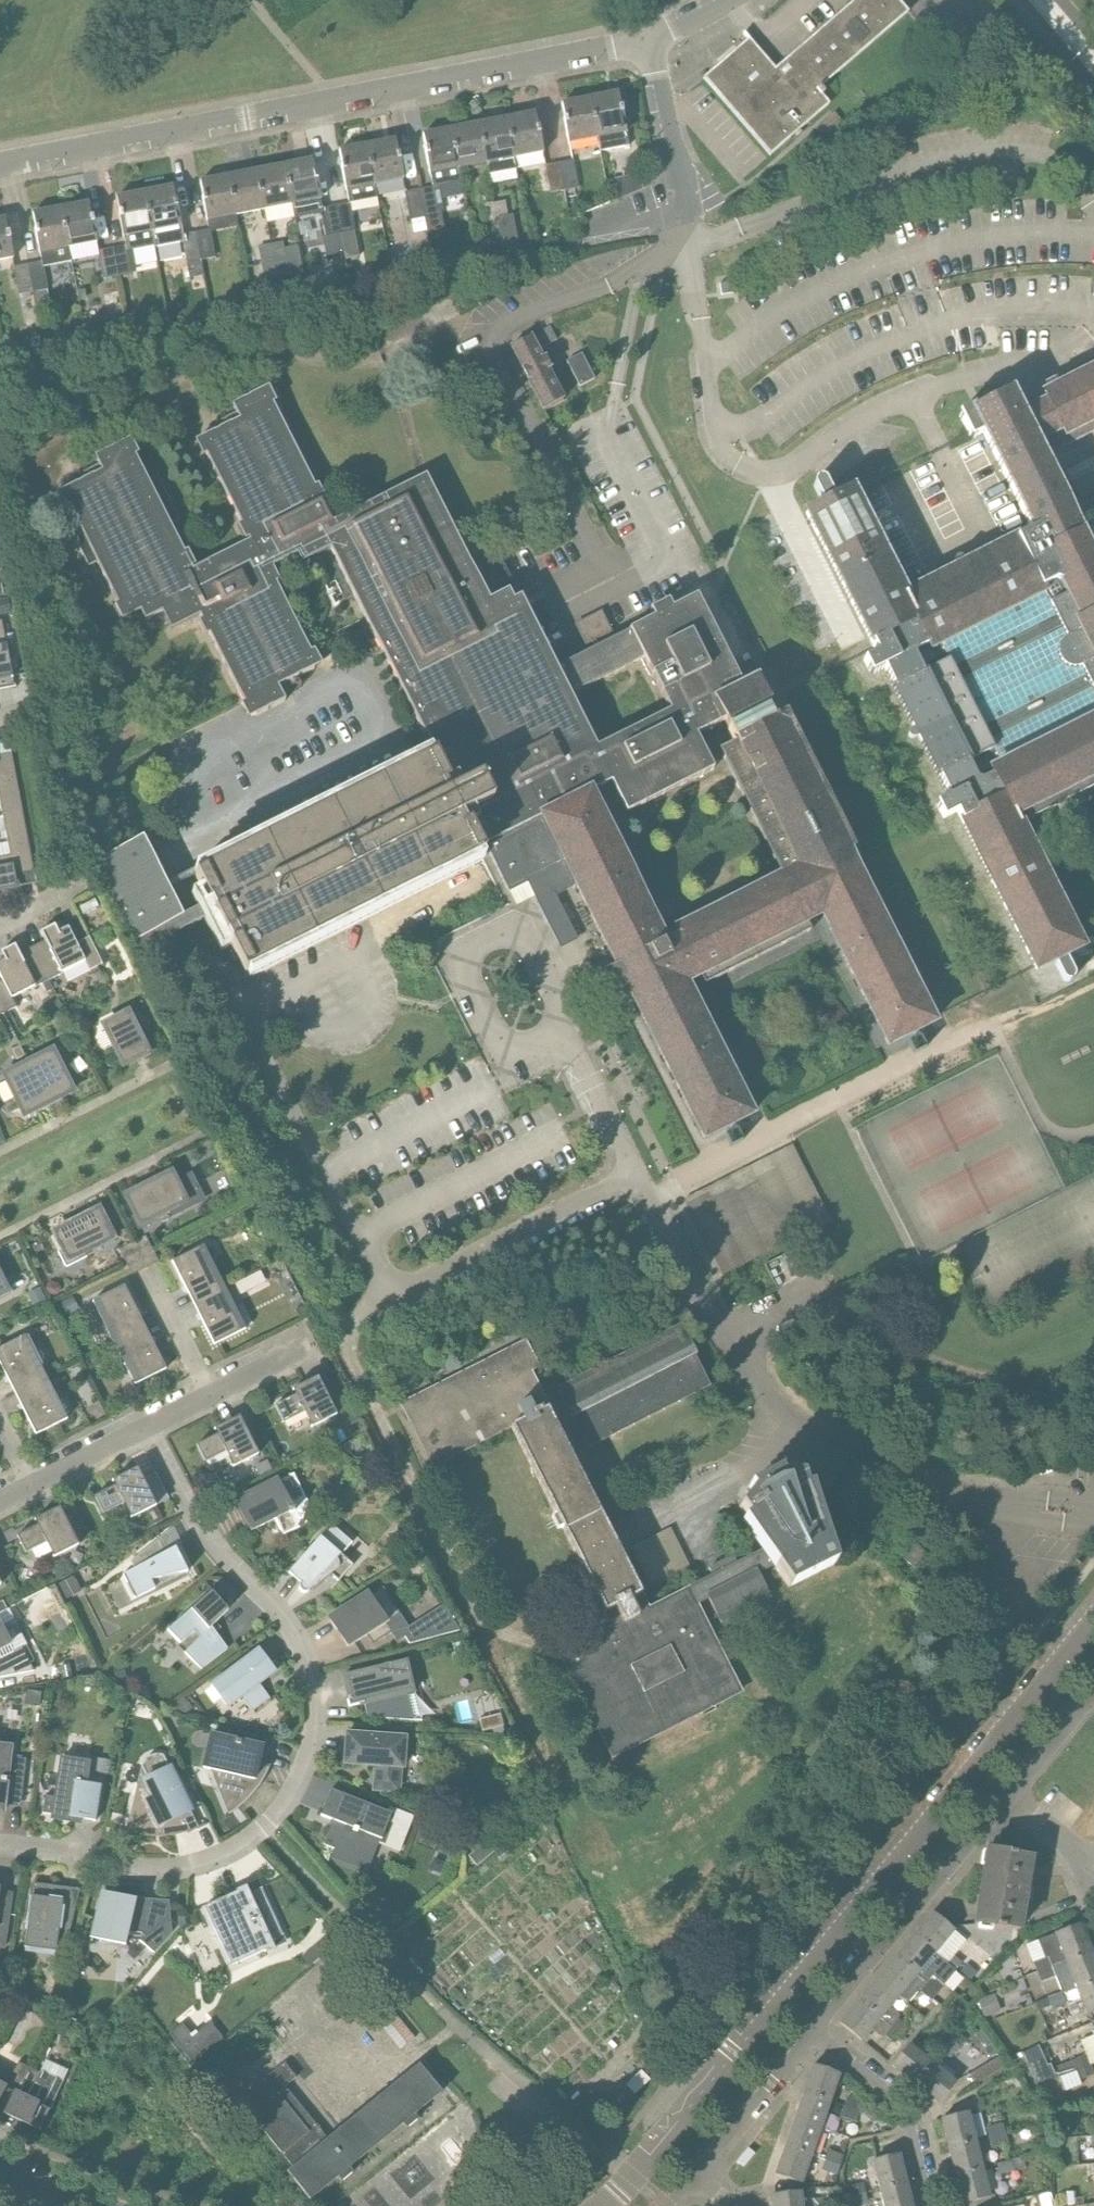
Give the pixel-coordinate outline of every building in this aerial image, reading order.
[(771,156),(830,105),(822,95),(825,93),(822,88),(909,13),(898,0),(857,0),(776,70),(750,40),(704,79),(771,156)] [(591,99),(598,137),(626,132),(619,93),(591,99)] [(570,143),(598,137),(591,99),(563,104),(570,143)] [(508,119),(516,159),(544,154),(540,128),(539,128),(536,113),(508,119)] [(488,165),(516,159),(508,119),(480,124),(488,165)] [(460,170),(488,165),(480,124),(452,130),(460,170)] [(431,175),(433,187),(462,182),(460,170),(452,130),(424,135),(426,150),(425,150),(430,176),(431,175)] [(369,146),(376,186),(405,181),(400,155),(399,155),(397,140),(369,146)] [(342,166),(349,203),(351,203),(352,204),(378,199),(376,186),(369,146),(340,151),(343,166),(342,166)] [(286,166),(294,206),(322,201),(317,175),(316,175),(313,161),(286,166)] [(565,192),(580,189),(575,161),(560,163),(565,192)] [(550,194),(565,192),(560,163),(545,166),(550,194)] [(265,212),(294,206),(286,166),(257,171),(265,212)] [(237,217),(265,212),(257,171),(229,177),(237,217)] [(208,223),(237,217),(229,177),(201,182),(204,197),(203,197),(208,223)] [(145,192),(153,233),(182,227),(177,202),(176,202),(174,187),(145,192)] [(439,214),(433,187),(419,190),(425,218),(439,216),(439,214)] [(419,190),(405,193),(411,221),(425,218),(419,190)] [(125,238),(126,246),(127,251),(133,250),(155,245),(153,233),(145,192),(117,198),(120,213),(119,213),(124,238),(125,238)] [(498,221),(510,218),(507,200),(495,203),(498,221)] [(62,209),(69,249),(99,243),(94,218),(93,218),(90,203),(62,209)] [(338,206),(343,234),(357,231),(352,204),(351,203),(349,203),(338,206)] [(486,223),(498,221),(495,203),(482,205),(486,223)] [(338,206),(322,209),(327,237),(343,234),(338,206)] [(30,264),(35,293),(49,290),(44,267),(72,262),(69,249),(62,209),(33,214),(36,229),(35,229),(41,254),(43,262),(30,264)] [(439,216),(425,218),(427,232),(441,230),(439,216)] [(504,253),(520,251),(520,250),(514,218),(510,218),(498,221),(504,253)] [(15,259),(10,234),(9,234),(6,219),(0,220),(0,262),(15,259)] [(202,261),(216,258),(211,230),(196,233),(202,261)] [(182,235),(187,263),(202,261),(196,233),(182,235)] [(278,279),(290,276),(285,249),(284,242),(271,245),(278,279)] [(265,281),(278,279),(271,245),(259,247),(265,281)] [(113,249),(118,276),(132,274),(127,251),(126,246),(113,249)] [(113,249),(98,251),(104,279),(118,276),(113,249)] [(204,276),(202,261),(187,263),(190,279),(204,276)] [(30,264),(14,267),(20,295),(35,293),(30,264)] [(737,281),(720,284),(722,296),(738,293),(737,281)] [(547,358),(544,360),(539,350),(558,341),(551,327),(532,336),(512,346),(544,410),(564,400),(549,370),(552,368),(547,358)] [(580,386),(594,380),(581,355),(567,362),(580,386)] [(1092,552),(1093,552),(1083,532),(1082,533),(1081,531),(1037,443),(1056,433),(1063,447),(1093,431),(1093,362),(1036,392),(1042,406),(1023,415),(1011,393),(977,411),(974,407),(959,415),(972,439),(984,433),(1032,531),(906,595),(853,491),(835,499),(827,482),(826,481),(824,480),(823,479),(822,479),(820,479),(819,479),(818,480),(817,480),(816,481),(815,483),(815,484),(815,485),(815,486),(815,487),(815,488),(824,505),(807,514),(813,527),(877,654),(865,661),(872,675),(885,669),(950,797),(937,804),(944,819),(958,812),(1034,964),(1037,970),(1049,964),(1049,963),(1054,961),(1063,979),(1064,980),(1065,981),(1066,981),(1068,982),(1070,982),(1072,981),(1073,980),(1075,978),(1075,976),(1075,975),(1075,974),(1075,973),(1065,955),(1070,952),(1071,953),(1083,947),(1073,926),(1021,825),(1093,788),(1093,715),(988,769),(991,776),(982,781),(977,780),(971,767),(991,757),(989,752),(993,750),(948,661),(944,663),(942,660),(921,670),(915,657),(917,652),(927,647),(931,654),(1048,595),(1051,602),(1050,605),(1067,638),(1064,640),(1059,646),(1057,651),(1057,653),(1057,658),(1060,664),(1064,667),(1069,670),(1072,671),(1077,670),(1080,670),(1082,669),(1093,692),(1093,556),(1092,552)] [(323,502),(327,500),(319,485),(316,486),(274,404),(277,402),(269,386),(233,405),(240,419),(196,441),(204,457),(207,455),(242,524),(238,525),(247,543),(197,568),(188,550),(185,552),(172,525),(180,521),(159,478),(150,482),(136,456),(140,454),(132,438),(95,457),(102,471),(58,493),(66,508),(69,507),(83,533),(74,538),(89,567),(98,563),(118,604),(115,605),(123,621),(141,612),(146,621),(163,612),(172,631),(201,616),(202,619),(199,621),(207,637),(210,635),(245,704),(241,706),(249,721),(286,702),(281,694),(296,686),(293,680),(322,665),(315,651),(311,652),(276,583),(280,582),(273,567),(298,555),(302,564),(331,550),(425,736),(426,735),(433,751),(196,870),(198,874),(196,875),(203,890),(193,894),(200,909),(184,917),(144,837),(88,865),(128,945),(135,941),(141,952),(205,920),(221,952),(232,947),(246,975),(248,974),(250,978),(367,920),(484,860),(483,857),(484,855),(481,849),(487,846),(510,893),(528,884),(539,906),(578,886),(618,966),(604,973),(611,987),(625,980),(705,1139),(753,1115),(687,984),(701,977),(706,986),(813,932),(808,923),(823,915),(889,1045),(935,1022),(876,907),(848,850),(851,848),(785,717),(777,721),(753,673),(752,670),(738,677),(697,596),(673,609),(669,601),(651,610),(655,618),(616,638),(602,611),(576,624),(590,651),(557,668),(521,597),(514,601),(509,592),(516,588),(501,556),(474,570),(427,475),(415,481),(333,522),(323,502)] [(13,676),(3,621),(0,622),(0,679),(13,676)] [(24,813),(12,753),(0,756),(0,799),(3,817),(24,813)] [(35,872),(24,813),(3,817),(8,843),(0,844),(0,892),(18,888),(16,876),(35,872)] [(94,898),(78,907),(82,916),(99,908),(94,898)] [(63,973),(86,962),(77,944),(69,928),(59,933),(56,926),(42,933),(46,941),(35,947),(52,980),(64,974),(63,973)] [(90,937),(77,944),(86,962),(90,971),(104,965),(90,937)] [(52,980),(35,947),(20,954),(16,946),(2,953),(5,960),(0,962),(0,974),(3,981),(13,998),(35,987),(36,988),(52,980)] [(3,981),(0,983),(0,1005),(5,1015),(18,1008),(13,998),(3,981)] [(129,1013),(104,1026),(124,1066),(149,1054),(129,1013)] [(31,1063),(51,1103),(74,1092),(53,1051),(31,1063)] [(25,1116),(51,1103),(31,1063),(5,1076),(25,1116)] [(172,1173),(127,1196),(141,1225),(187,1202),(172,1173)] [(100,1210),(55,1233),(69,1262),(114,1239),(100,1210)] [(146,1239),(134,1245),(146,1267),(157,1262),(146,1239)] [(134,1245),(123,1250),(134,1273),(146,1267),(134,1245)] [(195,1306),(227,1290),(204,1246),(173,1262),(195,1306)] [(8,1292),(0,1276),(0,1297),(8,1292)] [(113,1342),(145,1326),(125,1286),(93,1302),(113,1342)] [(227,1290),(195,1306),(215,1346),(247,1330),(227,1290)] [(589,1448),(620,1433),(711,1387),(696,1356),(697,1355),(682,1325),(557,1388),(572,1419),(573,1418),(589,1448)] [(145,1326),(113,1342),(135,1386),(167,1370),(145,1326)] [(47,1377),(26,1336),(0,1349),(0,1363),(15,1393),(47,1377)] [(533,1372),(540,1368),(526,1340),(401,1404),(434,1469),(512,1429),(606,1613),(613,1629),(562,1655),(614,1757),(741,1692),(696,1604),(709,1598),(722,1624),(771,1599),(757,1572),(773,1565),(790,1588),(836,1565),(829,1544),(824,1547),(805,1490),(805,1489),(801,1478),(781,1478),(752,1492),(740,1508),(747,1519),(768,1549),(691,1589),(649,1610),(642,1595),(548,1409),(543,1411),(542,1409),(550,1405),(533,1372)] [(47,1377),(15,1393),(37,1436),(68,1420),(47,1377)] [(284,1423),(305,1413),(312,1428),(337,1416),(319,1378),(293,1391),(296,1396),(276,1406),(284,1423)] [(197,1446),(206,1463),(226,1453),(234,1468),(259,1455),(240,1418),(215,1430),(218,1436),(197,1446)] [(104,1514),(124,1504),(132,1519),(157,1507),(138,1469),(113,1482),(116,1487),(95,1497),(104,1514)] [(278,1482),(237,1502),(252,1532),(276,1520),(284,1536),(301,1528),(309,1503),(294,1474),(278,1482)] [(26,1554),(47,1543),(54,1558),(79,1546),(60,1508),(35,1521),(38,1526),(18,1536),(26,1554)] [(310,1592),(312,1589),(313,1591),(332,1576),(339,1582),(354,1566),(341,1555),(352,1543),(334,1526),(323,1539),(321,1537),(289,1574),(301,1584),(300,1586),(300,1588),(300,1590),(301,1592),(303,1593),(305,1594),(307,1593),(310,1592)] [(159,1541),(138,1557),(140,1561),(163,1549),(159,1541)] [(176,1548),(124,1575),(136,1599),(188,1572),(176,1548)] [(369,1595),(330,1619),(348,1648),(367,1636),(373,1645),(393,1633),(387,1624),(401,1615),(384,1588),(370,1597),(369,1595)] [(212,1593),(168,1631),(182,1645),(179,1647),(202,1670),(229,1649),(212,1628),(229,1611),(212,1593)] [(0,1624),(0,1678),(35,1672),(23,1648),(14,1652),(0,1624)] [(259,1650),(212,1685),(229,1708),(243,1697),(253,1710),(270,1698),(260,1685),(276,1672),(259,1650)] [(416,1692),(412,1678),(408,1660),(345,1676),(351,1700),(348,1701),(349,1708),(365,1704),(368,1718),(416,1721),(416,1720),(414,1720),(408,1694),(416,1692)] [(500,1714),(479,1719),(482,1732),(503,1727),(500,1714)] [(347,1734),(345,1764),(376,1766),(374,1790),(399,1792),(401,1768),(404,1768),(406,1738),(347,1734)] [(221,1773),(237,1811),(244,1804),(252,1797),(258,1789),(263,1781),(271,1766),(259,1763),(263,1747),(212,1735),(204,1769),(221,1773)] [(0,1747),(0,1813),(3,1813),(5,1800),(22,1802),(27,1760),(9,1758),(10,1748),(0,1747)] [(168,1837),(177,1836),(187,1833),(194,1831),(199,1829),(164,1756),(161,1755),(156,1755),(151,1756),(148,1759),(146,1761),(144,1763),(142,1767),(126,1833),(132,1835),(136,1835),(140,1836),(147,1837),(152,1837),(157,1837),(164,1837),(168,1837)] [(90,1763),(62,1759),(56,1798),(46,1796),(43,1814),(53,1815),(52,1820),(81,1824),(81,1820),(96,1822),(102,1786),(87,1784),(90,1763)] [(335,1858),(359,1868),(372,1836),(382,1840),(392,1814),(331,1790),(321,1816),(334,1821),(324,1846),(338,1851),(335,1858)] [(524,1808),(510,1820),(518,1829),(532,1818),(524,1808)] [(1019,1930),(1025,1893),(1031,1858),(1015,1856),(1016,1854),(988,1850),(985,1866),(975,1924),(1004,1929),(1004,1927),(1019,1930)] [(31,1902),(27,1901),(25,1919),(29,1919),(25,1948),(56,1953),(57,1945),(67,1947),(80,1890),(35,1884),(33,1897),(32,1897),(31,1902)] [(229,1971),(288,1944),(263,1889),(251,1895),(248,1890),(202,1912),(229,1971)] [(3,1947),(11,1895),(0,1894),(0,1947),(3,1947)] [(102,1896),(92,1938),(126,1946),(129,1933),(142,1934),(146,1939),(171,1919),(169,1901),(102,1896)] [(915,1935),(936,1953),(954,1931),(933,1913),(915,1935)] [(1066,1961),(1092,1951),(1081,1924),(1056,1934),(1066,1961)] [(896,1958),(917,1975),(936,1953),(915,1935),(896,1958)] [(1093,1982),(1093,1957),(1092,1951),(1066,1961),(1077,1989),(1093,1982)] [(966,1966),(964,1968),(961,1966),(963,1963),(951,1954),(944,1962),(956,1972),(957,1970),(966,1978),(972,1971),(966,1966)] [(1038,1973),(1053,1967),(1049,1957),(1034,1963),(1038,1973)] [(878,1980),(899,1997),(908,2004),(919,1991),(926,1983),(917,1975),(896,1958),(878,1980)] [(1041,1983),(1056,1977),(1053,1967),(1038,1973),(1041,1983)] [(938,1993),(945,1985),(933,1975),(926,1983),(938,1993)] [(859,2002),(891,2028),(898,2020),(900,2017),(890,2008),(899,1997),(878,1980),(859,2002)] [(1093,2013),(1093,1982),(1077,1989),(1088,2016),(1093,2013)] [(931,2001),(938,1993),(926,1983),(919,1991),(931,2001)] [(1052,2009),(1066,2003),(1062,1993),(1048,1999),(1052,2009)] [(884,2035),(891,2028),(859,2002),(841,2024),(862,2042),(872,2029),(882,2038),(884,2035)] [(51,2031),(65,2037),(72,2022),(58,2015),(51,2031)] [(898,2020),(891,2028),(902,2037),(909,2029),(898,2020)] [(210,2023),(192,2037),(182,2024),(169,2034),(193,2063),(223,2039),(210,2023)] [(941,2052),(951,2039),(959,2030),(953,2025),(945,2034),(944,2033),(934,2046),(941,2052)] [(891,2028),(884,2035),(895,2045),(902,2037),(891,2028)] [(941,2052),(950,2059),(960,2047),(958,2046),(961,2042),(958,2039),(955,2043),(951,2039),(941,2052)] [(1025,2050),(1040,2081),(1056,2073),(1042,2042),(1025,2050)] [(892,2066),(915,2085),(933,2063),(910,2044),(892,2066)] [(1076,2071),(1091,2065),(1087,2055),(1071,2061),(1074,2068),(1076,2071)] [(970,2074),(977,2085),(1006,2067),(1000,2056),(970,2074)] [(5,2115),(30,2068),(19,2063),(13,2074),(0,2067),(0,2112),(5,2115)] [(443,2093),(420,2064),(328,2139),(286,2087),(297,2078),(285,2063),(266,2079),(266,2080),(238,2102),(292,2168),(287,2173),(311,2201),(338,2178),(342,2183),(354,2173),(350,2168),(403,2125),(407,2130),(419,2120),(415,2115),(443,2093)] [(915,2085),(938,2104),(956,2082),(933,2063),(915,2085)] [(1093,2075),(1093,2073),(1091,2065),(1076,2071),(1080,2081),(1093,2075)] [(804,2093),(831,2102),(840,2075),(814,2066),(804,2093)] [(30,2068),(5,2115),(40,2131),(57,2096),(35,2085),(41,2073),(30,2068)] [(795,2120),(821,2129),(831,2102),(804,2093),(795,2120)] [(844,2107),(859,2112),(863,2102),(847,2097),(844,2107)] [(841,2117),(856,2123),(859,2112),(844,2107),(841,2117)] [(949,2147),(976,2141),(969,2113),(942,2119),(949,2147)] [(785,2148),(811,2157),(821,2129),(795,2120),(785,2148)] [(990,2139),(1006,2135),(1017,2132),(1014,2121),(987,2128),(990,2139)] [(993,2148),(1008,2144),(1006,2135),(990,2139),(993,2148)] [(956,2175),(983,2169),(976,2141),(949,2147),(956,2175)] [(844,2156),(843,2156),(846,2148),(832,2143),(825,2161),(841,2166),(844,2156)] [(785,2148),(776,2175),(802,2184),(811,2157),(785,2148)] [(880,2190),(907,2183),(900,2155),(873,2161),(880,2190)] [(1000,2175),(1025,2169),(1023,2158),(997,2164),(1000,2175)] [(822,2171),(837,2176),(841,2166),(825,2161),(822,2171)] [(983,2169),(956,2175),(963,2204),(990,2197),(983,2169)] [(850,2197),(866,2194),(864,2183),(848,2187),(850,2197)] [(907,2183),(880,2190),(884,2205),(913,2205),(907,2183)] [(801,2192),(774,2196),(775,2205),(803,2205),(801,2192)] [(868,2204),(866,2194),(850,2197),(852,2205),(860,2205),(868,2204)]
